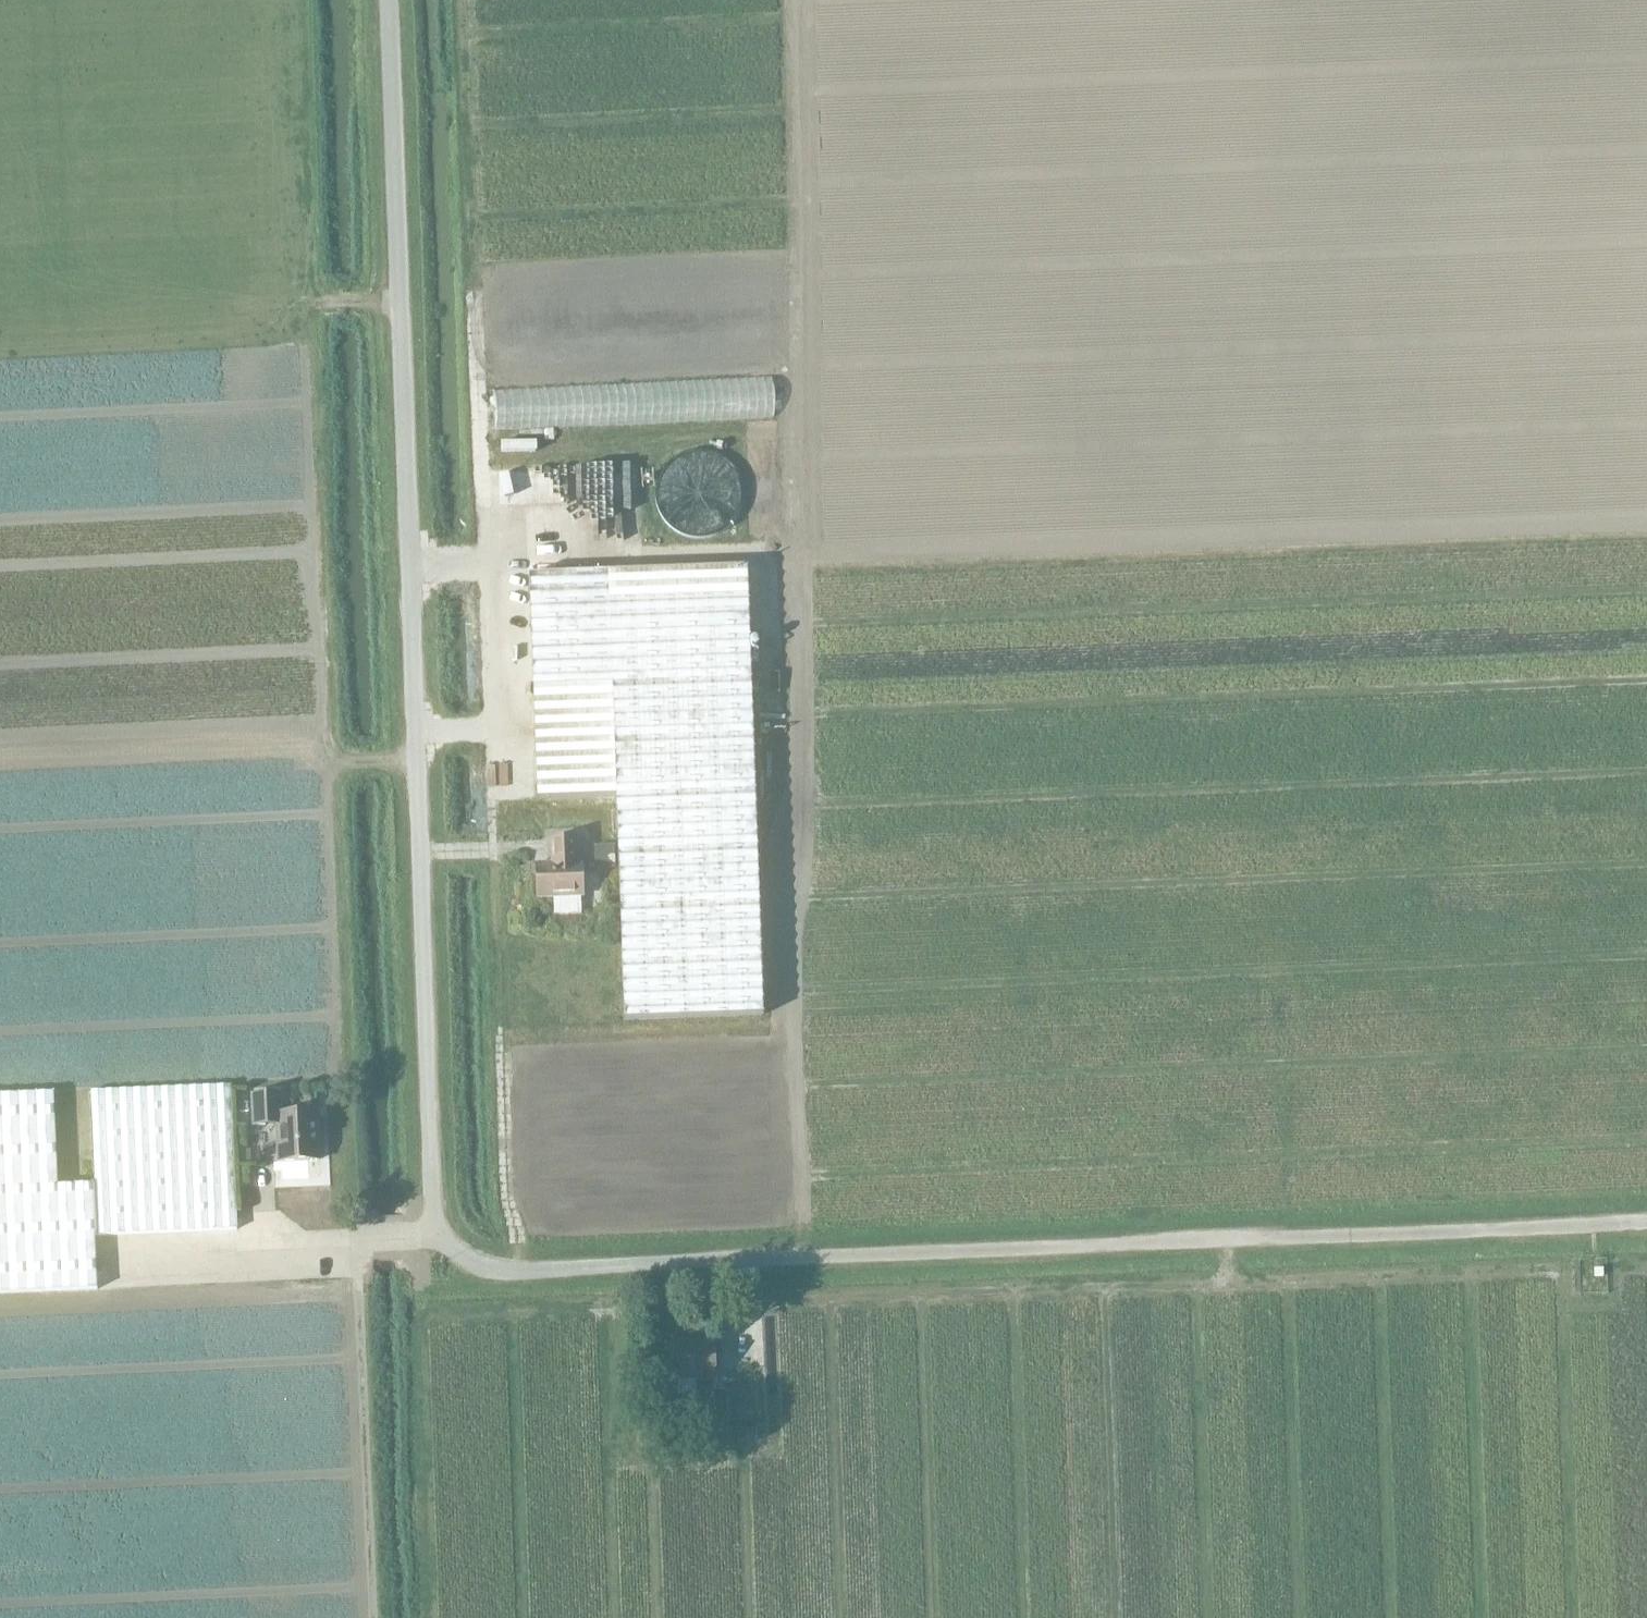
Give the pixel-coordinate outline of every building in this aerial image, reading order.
[(739,568),(531,573),(533,660),(538,800),(617,798),(622,942),(625,1020),(759,1015),(762,1015),(747,568),(739,568)] [(536,865),(538,898),(584,896),(583,863),(578,863),(577,839),(551,840),(552,864),(536,865)] [(95,1185),(97,1236),(238,1230),(231,1086),(91,1092),(95,1185)] [(97,1236),(95,1185),(61,1186),(57,1093),(0,1096),(0,1293),(98,1289),(95,1236),(97,1236)] [(281,1114),(280,1094),(253,1095),(254,1125),(280,1124),(282,1162),(320,1160),(318,1112),(281,1114)] [(206,1232),(207,1253),(237,1251),(236,1231),(206,1232)] [(674,1344),(675,1380),(714,1378),(712,1342),(674,1344)]
